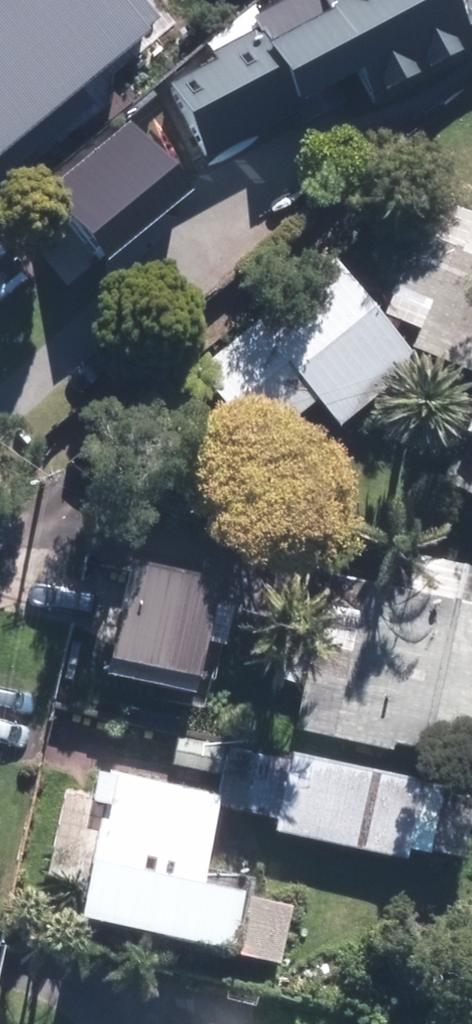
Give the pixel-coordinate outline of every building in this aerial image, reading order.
[(103,87),(91,73),(164,13),(153,0),(0,0),(0,172),(103,87)] [(203,168),(354,86),(370,117),(471,62),(471,20),(467,11),(471,8),(471,1),(471,0),(298,0),(246,28),(251,37),(167,98),(203,168)] [(31,192),(98,274),(202,190),(135,108),(31,192)] [(470,224),(428,207),(379,323),(416,339),(407,359),(471,386),(471,220),(470,224)] [(193,378),(254,454),(312,408),(333,435),(414,371),(331,268),(193,378)] [(456,449),(471,456),(471,410),(456,449)] [(471,519),(471,473),(456,512),(471,519)] [(413,549),(403,593),(315,572),(299,644),(308,647),(289,726),(385,748),(386,739),(471,760),(471,563),(413,549)] [(128,664),(202,677),(219,583),(145,570),(128,664)] [(69,911),(218,945),(231,889),(192,879),(209,803),(274,817),(272,829),(401,858),(402,847),(424,852),(437,793),(416,788),(418,780),(286,749),(284,762),(225,750),(215,794),(95,767),(89,796),(57,790),(39,872),(76,880),(69,911)] [(229,952),(274,964),(287,905),(243,895),(229,952)]
